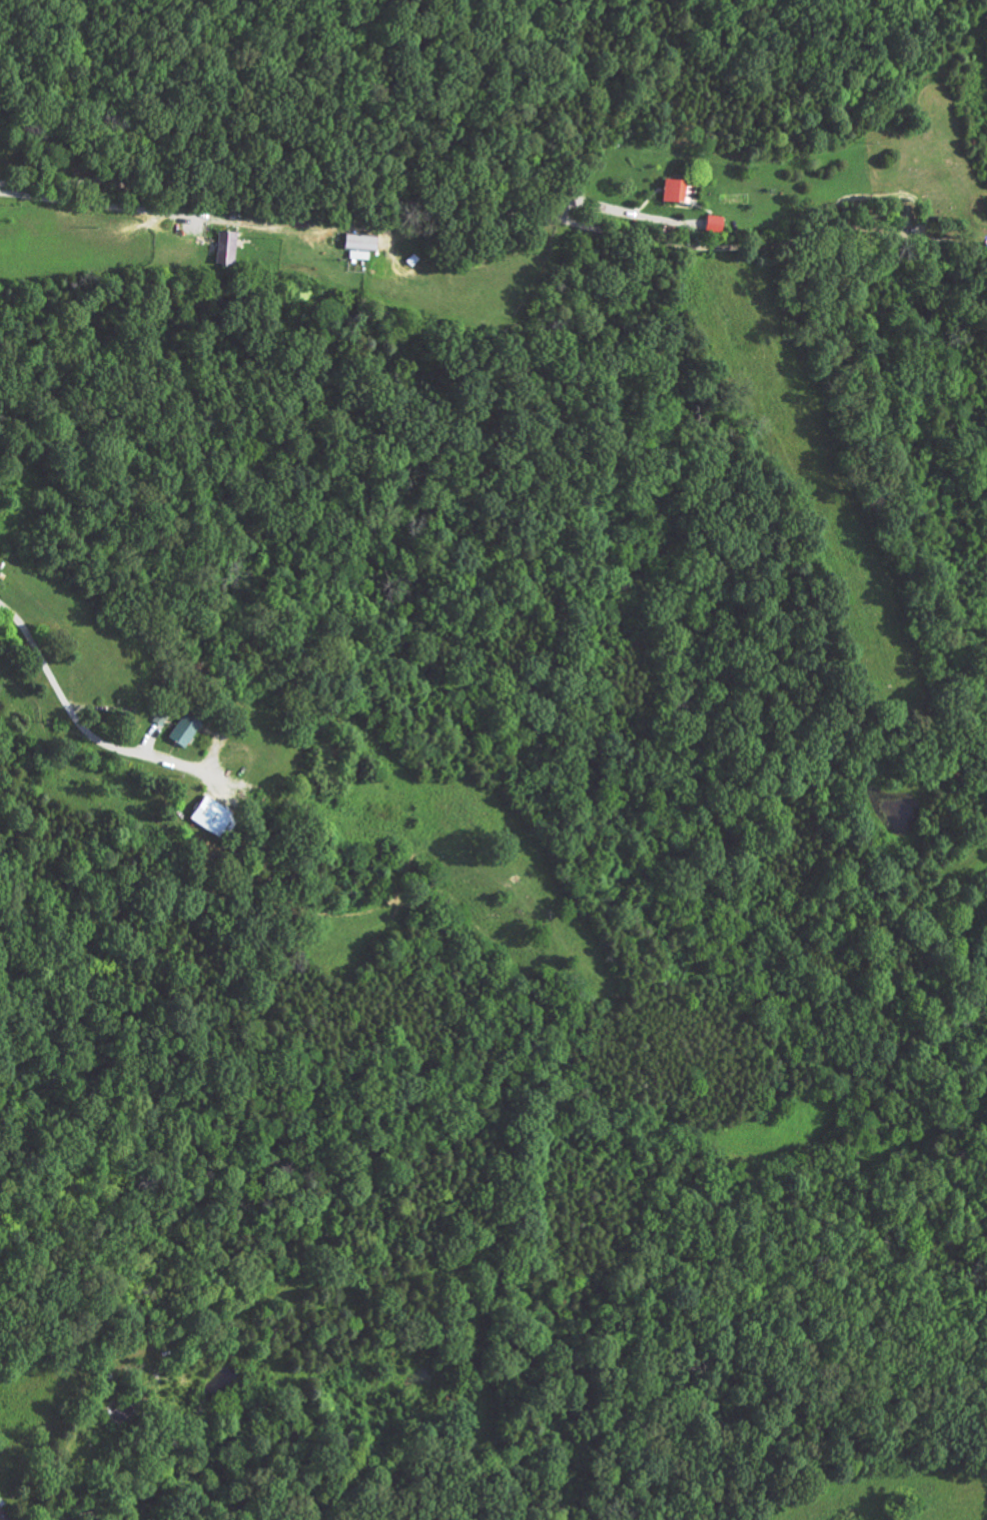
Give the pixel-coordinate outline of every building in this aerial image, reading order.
[(385,234),(417,235),(418,220),(385,218),(385,234)] [(389,235),(389,243),(408,243),(408,235),(389,235)] [(9,546),(15,535),(0,528),(0,541),(9,546)]
